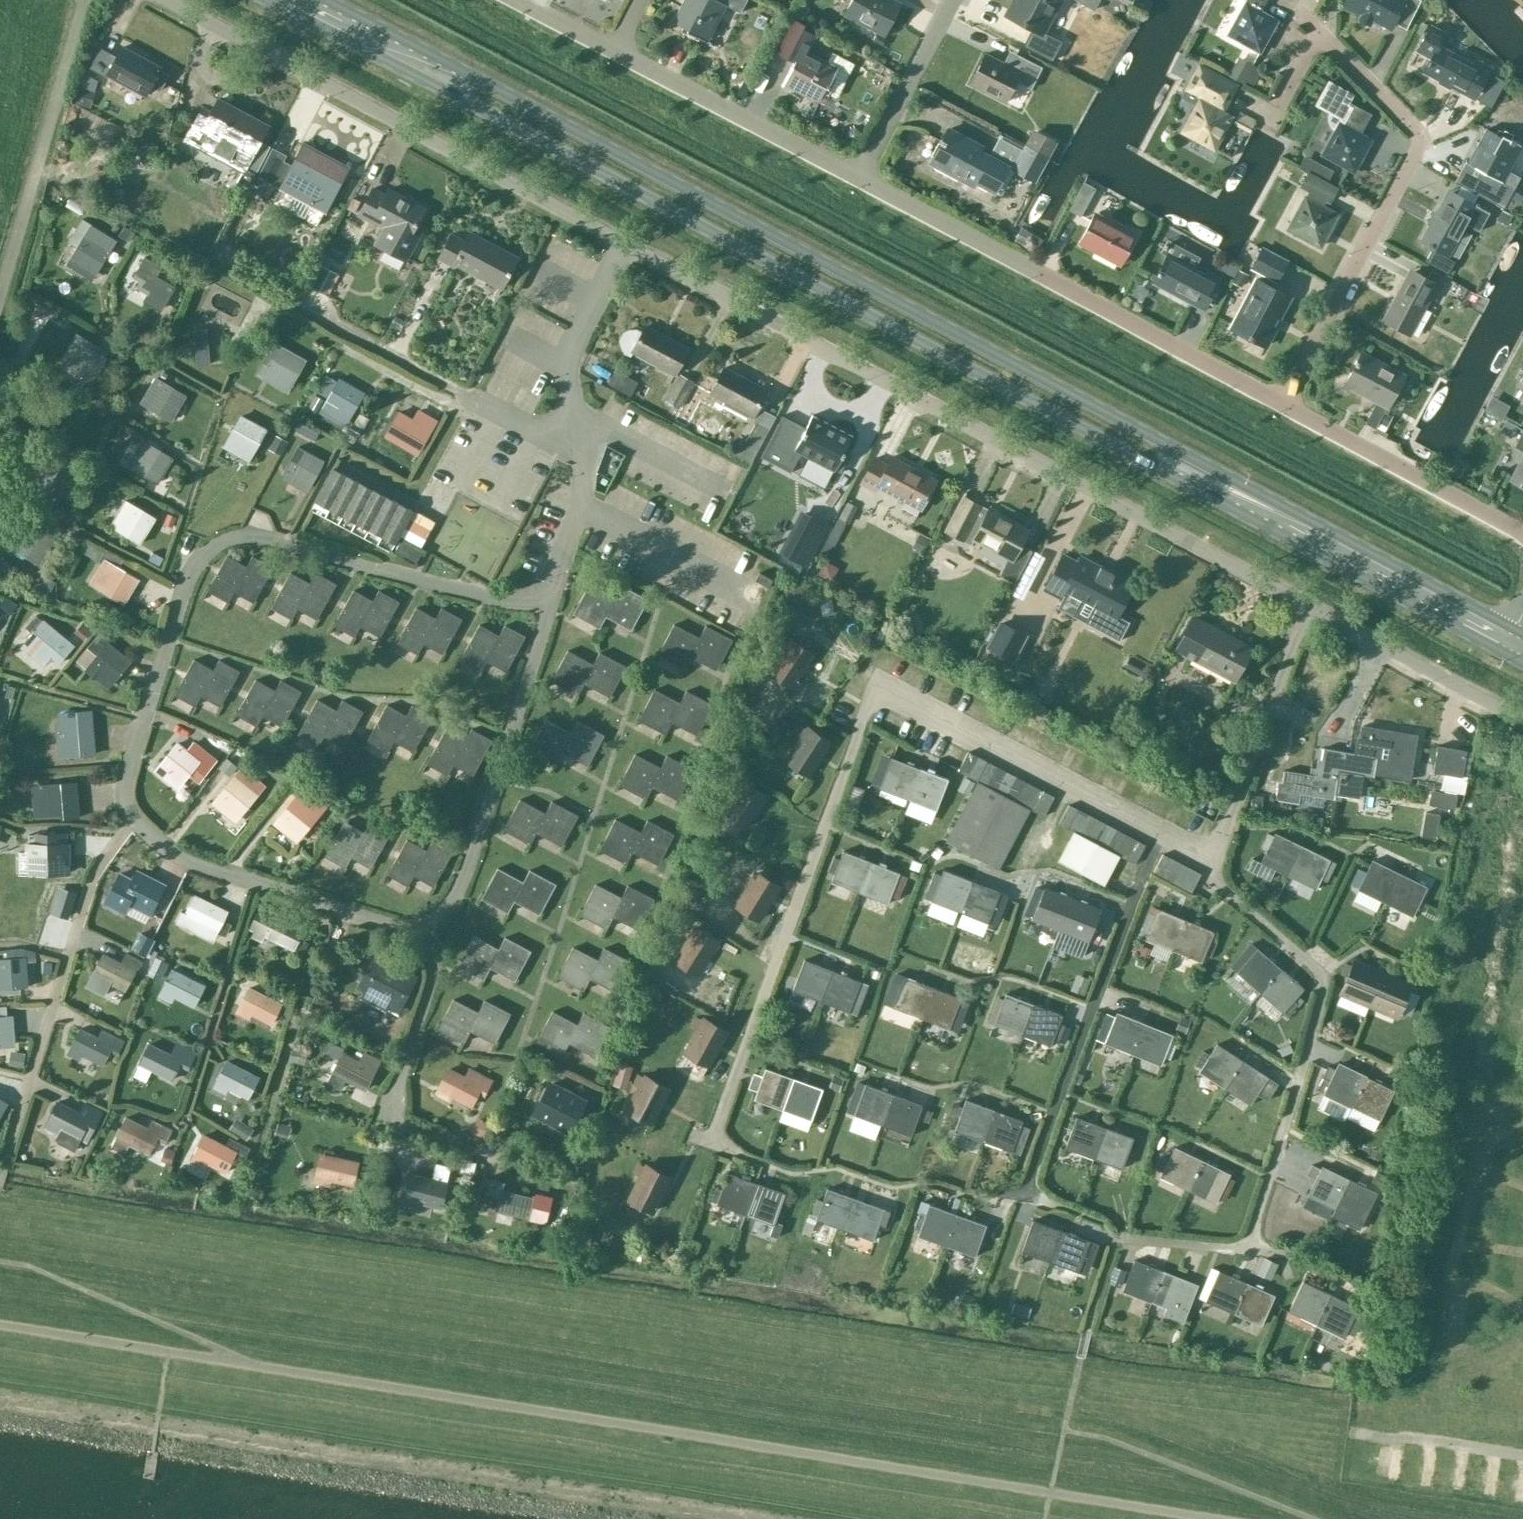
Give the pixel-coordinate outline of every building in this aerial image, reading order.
[(746,0),(684,0),(673,22),(688,29),(687,31),(705,41),(724,4),(740,12),(746,0)] [(900,3),(894,0),(852,0),(844,15),(884,35),(900,3)] [(1005,15),(1032,30),(1024,45),(1052,59),(1061,41),(1044,32),(1061,0),(1013,0),(1005,15)] [(1100,0),(1076,0),(1094,10),(1100,0)] [(1228,34),(1259,52),(1276,20),(1259,10),(1265,0),(1246,0),(1228,34)] [(1419,0),(1345,0),(1343,4),(1390,28),(1393,21),(1405,27),(1419,0)] [(834,53),(828,65),(807,54),(817,35),(802,28),(804,24),(790,17),(772,51),(794,62),(783,83),(818,101),(823,92),(829,95),(830,93),(839,97),(857,64),(834,53)] [(1477,62),(1475,66),(1438,46),(1445,34),(1430,26),(1417,51),(1431,58),(1423,72),(1463,93),(1464,89),(1475,95),(1489,68),(1477,62)] [(160,68),(121,47),(116,57),(100,48),(90,68),(106,77),(108,74),(146,95),(150,86),(160,91),(169,75),(159,69),(160,68)] [(1031,89),(1042,67),(1018,55),(1012,67),(985,54),(970,84),(1005,102),(1016,81),(1031,89)] [(1252,64),(1239,57),(1229,76),(1241,83),(1252,64)] [(1237,87),(1227,81),(1199,66),(1184,94),(1198,102),(1182,131),(1214,149),(1231,117),(1223,113),(1237,87)] [(1316,105),(1330,112),(1329,116),(1329,120),(1329,124),(1331,128),(1334,131),(1328,143),(1322,154),(1353,171),(1370,140),(1342,124),(1351,108),(1346,105),(1352,95),(1328,82),(1316,105)] [(94,91),(75,85),(70,103),(89,108),(94,91)] [(268,125),(218,99),(212,111),(203,106),(193,125),(184,142),(242,173),(268,125)] [(1257,121),(1239,111),(1233,123),(1250,133),(1257,121)] [(994,192),(1008,166),(979,151),(981,147),(948,129),(930,163),(963,180),(965,176),(994,192)] [(1023,146),(1048,159),(1049,156),(1057,142),(1033,129),(1025,143),(1023,146)] [(1506,170),(1520,144),(1502,135),(1501,136),(1486,129),(1467,164),(1481,171),(1471,191),(1503,208),(1504,207),(1517,214),(1522,204),(1522,195),(1513,190),(1514,188),(1519,180),(1506,170)] [(303,144),(292,165),(283,161),(286,155),(272,147),(257,176),(324,212),(347,168),(303,144)] [(1035,183),(1048,159),(1023,146),(1011,169),(1035,183)] [(1329,201),(1335,188),(1307,173),(1300,186),(1309,190),(1288,229),(1320,246),(1337,214),(1322,206),(1325,199),(1329,201)] [(1081,216),(1096,188),(1083,181),(1068,210),(1081,216)] [(372,220),(385,226),(375,244),(406,260),(416,240),(409,236),(424,208),(388,189),(385,195),(372,188),(358,215),(371,222),(372,220)] [(1479,207),(1452,192),(1446,203),(1442,201),(1436,213),(1434,212),(1428,224),(1430,225),(1421,241),(1436,249),(1435,251),(1431,249),(1425,261),(1448,273),(1454,261),(1443,255),(1444,253),(1447,255),(1468,217),(1472,219),(1479,207)] [(1497,219),(1507,225),(1513,215),(1503,209),(1497,219)] [(1116,266),(1135,231),(1099,212),(1080,247),(1116,266)] [(78,246),(66,265),(91,280),(109,251),(116,240),(83,220),(70,242),(78,246)] [(501,288),(517,258),(470,233),(465,242),(451,234),(438,258),(453,266),(454,263),(501,288)] [(1276,281),(1286,261),(1262,248),(1251,268),(1276,281)] [(1205,305),(1220,278),(1207,272),(1205,276),(1167,256),(1153,282),(1192,303),(1194,299),(1205,305)] [(145,257),(138,268),(133,277),(141,282),(138,287),(149,293),(145,300),(160,309),(172,288),(156,278),(162,267),(145,257)] [(196,269),(185,263),(178,274),(190,280),(196,269)] [(337,273),(323,266),(311,287),(325,295),(337,273)] [(1473,273),(1459,266),(1453,278),(1466,285),(1473,273)] [(215,281),(205,269),(195,278),(206,290),(215,281)] [(1248,275),(1238,269),(1231,282),(1242,287),(1248,275)] [(1434,298),(1441,286),(1413,272),(1408,282),(1404,281),(1383,320),(1409,334),(1430,296),(1434,298)] [(1279,318),(1290,297),(1256,279),(1231,327),(1266,345),(1280,318),(1279,318)] [(642,332),(636,329),(629,330),(623,332),(619,340),(620,347),(624,353),(630,357),(633,352),(675,374),(688,349),(645,326),(642,332)] [(206,329),(193,330),(196,366),(209,364),(206,329)] [(89,383),(104,357),(86,346),(88,342),(77,335),(74,340),(81,344),(66,369),(89,383)] [(263,363),(256,376),(286,393),(304,361),(278,347),(274,344),(263,363)] [(1387,408),(1404,375),(1361,352),(1344,385),(1376,402),(1365,423),(1376,428),(1379,422),(1387,426),(1392,415),(1385,411),(1387,408)] [(753,416),(766,391),(723,368),(711,391),(705,388),(697,404),(704,408),(706,405),(717,411),(723,400),(753,416)] [(630,395),(637,382),(614,369),(607,383),(630,395)] [(679,407),(692,382),(679,376),(666,400),(679,407)] [(338,379),(320,409),(346,424),(363,394),(338,379)] [(161,382),(146,406),(169,420),(184,395),(161,382)] [(315,395),(308,408),(316,412),(323,400),(315,395)] [(399,412),(385,436),(416,454),(435,421),(419,411),(414,420),(399,412)] [(372,414),(354,445),(365,452),(383,420),(372,414)] [(782,415),(760,457),(790,473),(800,454),(834,472),(835,470),(840,473),(849,455),(844,452),(853,436),(812,415),(805,428),(782,415)] [(240,417),(223,447),(249,461),(265,431),(240,417)] [(1511,437),(1517,426),(1505,419),(1499,431),(1511,437)] [(298,421),(294,429),(315,440),(319,433),(298,421)] [(750,463),(768,430),(755,423),(743,444),(738,442),(732,453),(750,463)] [(1515,446),(1522,450),(1522,430),(1515,446)] [(288,442),(277,436),(269,450),(280,456),(288,442)] [(156,483),(171,458),(148,444),(133,469),(156,483)] [(297,448),(281,478),(306,493),(323,462),(297,448)] [(1510,480),(1522,487),(1522,456),(1510,480)] [(920,509),(936,481),(891,457),(887,465),(874,458),(860,484),(874,491),(877,486),(920,509)] [(55,504),(75,471),(66,466),(62,473),(47,463),(38,479),(32,489),(42,495),(42,496),(55,504)] [(315,501),(328,509),(346,475),(332,468),(315,501)] [(328,509),(342,516),(359,482),(346,475),(328,509)] [(1495,484),(1484,478),(1476,491),(1488,497),(1495,484)] [(342,516),(355,523),(372,489),(359,482),(342,516)] [(372,489),(355,523),(368,530),(385,496),(372,489)] [(398,503),(385,496),(368,530),(381,537),(398,503)] [(1017,543),(1025,528),(988,509),(988,510),(963,496),(945,531),(971,544),(973,539),(1008,558),(998,575),(1014,584),(1032,551),(1017,543)] [(857,507),(845,500),(836,517),(849,524),(857,507)] [(408,508),(398,503),(381,537),(394,544),(405,524),(405,525),(412,511),(408,508)] [(139,544),(155,518),(131,504),(116,529),(126,535),(126,536),(139,544)] [(174,518),(163,514),(158,526),(169,531),(174,518)] [(38,563),(52,539),(29,525),(15,550),(38,563)] [(152,553),(148,560),(159,565),(162,558),(152,553)] [(1132,585),(1080,557),(1077,563),(1062,555),(1045,587),(1061,595),(1065,589),(1098,607),(1090,622),(1118,637),(1127,622),(1116,616),(1132,585)] [(233,591),(246,566),(227,556),(207,591),(228,602),(233,591)] [(252,556),(246,566),(233,591),(253,602),(272,567),(252,556)] [(137,578),(113,564),(105,559),(90,585),(99,590),(109,596),(122,604),(137,578)] [(6,574),(9,565),(0,561),(0,571),(6,574)] [(297,608),(309,583),(290,572),(271,608),(291,619),(297,608)] [(768,588),(772,580),(759,572),(754,580),(768,588)] [(315,573),(309,583),(297,608),(316,619),(335,584),(315,573)] [(53,581),(39,574),(32,587),(46,594),(53,581)] [(605,616),(614,597),(589,583),(572,614),(599,628),(605,616)] [(621,585),(614,597),(605,616),(631,630),(647,600),(621,585)] [(360,626),(372,601),(353,590),(334,625),(354,637),(360,626)] [(378,590),(372,601),(360,626),(379,637),(399,602),(378,590)] [(423,643),(435,618),(416,608),(396,643),(417,654),(423,643)] [(441,608),(435,618),(423,643),(442,654),(461,619),(441,608)] [(913,615),(900,609),(892,624),(904,631),(913,615)] [(1234,681),(1251,648),(1193,617),(1175,649),(1234,681)] [(74,647),(42,620),(32,633),(24,642),(47,661),(51,657),(60,664),(74,647)] [(95,630),(84,620),(75,632),(86,641),(95,630)] [(1027,633),(1004,621),(991,646),(1014,657),(1027,633)] [(690,657),(699,638),(673,624),(657,655),(684,669),(690,657)] [(486,661),(498,636),(479,625),(460,660),(480,671),(486,661)] [(504,625),(498,636),(486,661),(505,671),(525,636),(504,625)] [(705,626),(699,638),(690,657),(716,670),(732,639),(705,626)] [(792,686),(812,656),(782,636),(776,645),(783,650),(769,670),(792,686)] [(107,644),(96,657),(86,648),(76,661),(85,669),(84,671),(107,689),(112,683),(129,662),(107,644)] [(584,683),(593,664),(567,651),(551,681),(577,695),(584,683)] [(599,652),(593,664),(584,683),(609,697),(625,667),(599,652)] [(1134,657),(1127,670),(1140,677),(1147,664),(1134,657)] [(200,696),(213,670),(193,660),(174,695),(194,706),(200,696)] [(219,660),(213,670),(200,696),(220,706),(239,671),(219,660)] [(256,726),(262,716),(275,691),(274,690),(255,680),(235,715),(256,726)] [(275,691),(262,716),(281,726),(301,691),(280,680),(274,690),(275,691)] [(671,722),(679,703),(654,689),(638,720),(664,734),(671,722)] [(686,691),(679,703),(671,722),(696,735),(712,704),(686,691)] [(317,746),(323,736),(337,711),(336,710),(317,699),(297,734),(317,746)] [(337,711),(323,736),(343,746),(362,711),(342,700),(336,710),(337,711)] [(387,751),(393,741),(407,716),(406,716),(386,705),(367,740),(387,751)] [(407,716),(393,741),(412,752),(432,717),(412,705),(406,716),(407,716)] [(94,754),(90,711),(58,714),(59,726),(57,727),(58,738),(64,738),(66,756),(94,754)] [(561,752),(571,733),(545,719),(529,750),(555,764),(561,752)] [(577,721),(571,733),(561,752),(587,766),(603,735),(577,721)] [(809,774),(829,744),(800,724),(793,734),(800,738),(786,759),(809,774)] [(1362,726),(1357,755),(1376,758),(1378,748),(1413,754),(1416,736),(1362,726)] [(453,765),(468,735),(466,734),(464,738),(446,729),(426,764),(447,775),(453,765)] [(471,729),(468,735),(453,765),(472,775),(492,740),(471,729)] [(176,744),(159,765),(182,783),(188,775),(199,784),(217,759),(193,741),(185,752),(176,744)] [(1437,746),(1432,772),(1461,777),(1465,751),(1437,746)] [(1376,758),(1357,755),(1322,749),(1318,777),(1337,780),(1338,770),(1373,776),(1376,758)] [(967,776),(977,758),(967,752),(957,771),(967,776)] [(645,799),(652,787),(660,768),(634,754),(619,785),(645,799)] [(882,754),(870,785),(879,788),(909,800),(921,769),(891,758),(882,754)] [(660,768),(652,787),(677,800),(693,769),(666,756),(660,768)] [(977,781),(987,763),(977,758),(967,776),(977,781)] [(238,768),(227,759),(219,769),(230,777),(238,768)] [(988,787),(997,768),(987,763),(977,781),(988,787)] [(242,767),(233,777),(216,798),(239,816),(256,796),(264,785),(242,767)] [(988,787),(989,788),(997,792),(1006,773),(997,768),(988,787)] [(921,769),(909,800),(936,810),(948,780),(921,769)] [(1337,780),(1318,777),(1283,771),(1278,800),(1297,803),(1299,792),(1334,798),(1337,780)] [(997,792),(1000,793),(1006,797),(1016,778),(1006,773),(997,792)] [(1,774),(0,777),(0,790),(12,793),(15,777),(1,774)] [(745,827),(765,797),(736,777),(730,787),(736,791),(723,812),(745,827)] [(971,793),(977,782),(968,777),(962,788),(971,793)] [(1006,797),(1009,798),(1016,802),(1026,783),(1016,778),(1006,797)] [(977,782),(971,793),(966,802),(978,808),(989,788),(988,787),(977,781),(977,782)] [(78,818),(75,782),(39,785),(41,801),(36,802),(37,816),(62,814),(62,819),(78,818)] [(1026,807),(1036,788),(1026,783),(1016,802),(1026,807)] [(303,788),(278,818),(300,836),(325,806),(303,788)] [(989,814),(1000,793),(997,792),(989,788),(978,808),(989,814)] [(1026,807),(1030,809),(1035,812),(1044,793),(1036,788),(1026,807)] [(1450,795),(1415,788),(1412,800),(1447,807),(1450,795)] [(998,819),(1004,808),(1009,798),(1006,797),(1000,793),(989,814),(998,819)] [(1053,798),(1044,793),(1035,812),(1043,816),(1053,798)] [(1252,795),(1250,807),(1259,808),(1261,797),(1252,795)] [(1004,808),(1025,819),(1030,809),(1026,807),(1016,802),(1009,798),(1004,808)] [(536,832),(545,813),(519,799),(503,830),(529,844),(536,832)] [(551,801),(545,813),(536,832),(561,846),(578,816),(551,801)] [(957,821),(968,827),(979,832),(988,838),(994,827),(1014,838),(1019,829),(998,819),(989,814),(978,808),(966,802),(957,821)] [(1068,829),(1078,811),(1068,805),(1058,824),(1068,829)] [(1019,829),(1025,819),(1004,808),(998,819),(1019,829)] [(1079,835),(1088,816),(1078,811),(1068,829),(1074,832),(1079,835)] [(1425,812),(1421,837),(1435,839),(1439,814),(1425,812)] [(1098,821),(1088,816),(1079,835),(1088,840),(1098,821)] [(626,864),(632,852),(640,832),(615,819),(599,850),(626,864)] [(640,832),(632,852),(657,865),(673,834),(647,820),(640,832)] [(344,868),(350,857),(364,833),(363,832),(344,821),(324,856),(344,868)] [(946,842),(957,847),(968,827),(957,821),(946,842)] [(1098,845),(1108,826),(1098,821),(1088,840),(1098,845)] [(364,833),(350,857),(370,868),(389,833),(369,822),(363,832),(364,833)] [(1108,850),(1118,831),(1108,826),(1098,845),(1108,850)] [(957,847),(967,853),(979,832),(968,827),(957,847)] [(988,838),(1009,848),(1014,838),(994,827),(988,838)] [(1117,855),(1127,836),(1118,831),(1108,850),(1117,855)] [(977,858),(983,847),(988,838),(979,832),(967,853),(977,858)] [(1092,855),(1098,845),(1088,840),(1079,835),(1074,832),(1069,842),(1092,855)] [(1260,863),(1288,877),(1303,847),(1275,833),(1274,835),(1267,833),(1260,847),(1267,849),(1260,863)] [(64,834),(37,835),(37,845),(27,845),(27,852),(18,852),(18,872),(27,872),(27,873),(67,872),(67,844),(64,844),(64,834)] [(1126,859),(1136,841),(1127,836),(1117,855),(1118,855),(1126,859)] [(983,847),(1004,858),(1009,848),(988,838),(983,847)] [(407,886),(413,875),(427,851),(426,850),(406,839),(387,874),(407,886)] [(427,851),(413,875),(432,886),(452,851),(432,840),(426,850),(427,851)] [(1145,845),(1136,841),(1126,859),(1135,864),(1145,845)] [(1086,865),(1092,855),(1069,842),(1064,853),(1086,865)] [(1113,866),(1118,855),(1117,855),(1108,850),(1098,845),(1092,855),(1113,866)] [(998,869),(1004,858),(983,847),(977,858),(998,869)] [(1315,889),(1320,878),(1329,860),(1303,847),(1288,877),(1315,889)] [(861,893),(873,863),(843,851),(840,858),(834,856),(828,871),(834,873),(831,882),(861,893)] [(1059,862),(1082,874),(1086,865),(1064,853),(1059,862)] [(1107,876),(1113,866),(1092,855),(1086,865),(1107,876)] [(1162,878),(1172,860),(1162,855),(1152,873),(1162,878)] [(1329,860),(1320,878),(1327,881),(1336,862),(1330,859),(1329,860)] [(1181,865),(1172,860),(1162,878),(1172,883),(1181,865)] [(1357,890),(1385,903),(1399,873),(1372,860),(1357,890)] [(899,873),(873,863),(861,893),(887,904),(890,896),(896,898),(898,898),(907,876),(899,873)] [(1103,885),(1107,876),(1086,865),(1082,874),(1103,885)] [(1182,889),(1192,870),(1181,865),(1172,883),(1182,889)] [(513,901),(522,882),(497,868),(481,898),(507,913),(513,901)] [(759,919),(778,888),(748,869),(742,879),(749,883),(736,904),(759,919)] [(529,870),(522,882),(513,901),(539,915),(555,884),(529,870)] [(935,874),(928,890),(934,893),(931,901),(960,912),(972,881),(943,870),(940,876),(935,874)] [(1200,874),(1192,870),(1182,889),(1190,893),(1200,874)] [(150,914),(164,885),(136,871),(131,880),(118,874),(105,899),(107,904),(121,911),(125,909),(128,903),(150,914)] [(1399,873),(1385,903),(1412,916),(1426,887),(1399,873)] [(972,881),(960,912),(987,923),(988,921),(996,924),(1007,895),(999,892),(972,881)] [(606,929),(612,917),(621,897),(595,884),(579,915),(606,929)] [(621,897),(612,917),(638,930),(654,899),(627,885),(621,897)] [(1032,919),(1061,930),(1073,899),(1044,888),(1042,893),(1036,890),(1030,906),(1036,908),(1032,919)] [(181,911),(175,923),(212,941),(217,931),(225,935),(230,924),(223,921),(227,912),(193,895),(185,912),(181,911)] [(1073,899),(1061,930),(1088,941),(1100,910),(1073,899)] [(1145,939),(1175,951),(1187,921),(1157,908),(1155,914),(1149,912),(1143,927),(1149,929),(1145,939)] [(301,953),(306,942),(299,939),(304,930),(263,910),(257,912),(251,923),(254,929),(294,949),(301,953)] [(1187,921),(1175,951),(1201,962),(1204,954),(1210,956),(1217,940),(1210,938),(1213,931),(1187,921)] [(698,973),(717,943),(687,924),(681,934),(688,938),(675,959),(698,973)] [(154,939),(139,932),(131,948),(146,955),(154,939)] [(489,967),(498,949),(473,936),(457,966),(483,979),(489,967)] [(504,937),(498,949),(489,967),(514,981),(530,951),(504,937)] [(1236,972),(1259,993),(1281,969),(1258,948),(1252,943),(1239,956),(1245,962),(1236,972)] [(1140,944),(1137,953),(1148,958),(1152,948),(1140,944)] [(583,991),(589,978),(597,960),(572,947),(557,977),(583,991)] [(597,960),(589,978),(614,991),(629,962),(603,948),(597,960)] [(10,988),(26,987),(23,949),(6,951),(6,959),(0,959),(0,989),(10,988)] [(102,955),(93,973),(125,989),(132,976),(134,972),(140,960),(125,952),(119,964),(102,955)] [(418,976),(374,953),(356,988),(363,992),(359,999),(385,1012),(386,1010),(397,1015),(418,976)] [(821,1002),(833,971),(804,959),(795,983),(789,981),(784,996),(789,998),(792,991),(821,1002)] [(43,961),(42,972),(51,972),(51,961),(43,961)] [(1340,992),(1369,1004),(1382,974),(1353,962),(1340,992)] [(1281,969),(1259,993),(1282,1012),(1282,1011),(1287,1016),(1297,1004),(1293,999),(1303,989),(1281,969)] [(194,1005),(203,987),(171,970),(162,988),(194,1005)] [(860,981),(833,971),(821,1002),(855,1014),(863,991),(858,989),(860,981)] [(892,972),(881,1001),(893,1005),(892,1007),(921,1019),(933,988),(904,976),(892,972)] [(1382,974),(1369,1004),(1396,1016),(1399,1010),(1406,1013),(1413,996),(1406,993),(1409,986),(1382,974)] [(1089,980),(1076,975),(1070,990),(1083,995),(1089,980)] [(933,988),(921,1019),(948,1029),(956,1032),(968,1001),(960,998),(933,988)] [(271,1023),(280,1005),(248,989),(238,1006),(271,1023)] [(293,997),(282,991),(277,1000),(289,1005),(293,997)] [(993,1024),(1023,1036),(1035,1005),(1005,994),(1002,1000),(997,998),(991,1013),(997,1015),(993,1024)] [(469,1031),(478,1012),(453,1000),(437,1029),(463,1043),(469,1031)] [(484,1000),(478,1012),(469,1031),(494,1043),(510,1014),(484,1000)] [(1035,1005),(1023,1036),(1050,1046),(1053,1038),(1058,1040),(1064,1025),(1058,1023),(1061,1015),(1035,1005)] [(5,1007),(0,1008),(0,1046),(9,1046),(5,1007)] [(562,1055),(568,1043),(577,1025),(552,1011),(536,1041),(562,1055)] [(1134,1055),(1146,1024),(1116,1012),(1113,1018),(1108,1016),(1102,1031),(1108,1033),(1104,1043),(1134,1055)] [(577,1025),(568,1043),(593,1056),(609,1026),(583,1013),(577,1025)] [(695,1016),(691,1023),(690,1026),(697,1030),(685,1051),(709,1064),(726,1033),(695,1016)] [(1182,1018),(1178,1030),(1185,1032),(1190,1021),(1182,1018)] [(1172,1035),(1146,1024),(1134,1055),(1160,1065),(1163,1057),(1169,1059),(1175,1044),(1169,1042),(1172,1035)] [(79,1029),(70,1047),(102,1063),(108,1052),(116,1056),(124,1040),(101,1029),(97,1038),(79,1029)] [(358,1062),(341,1053),(343,1049),(329,1042),(324,1053),(338,1059),(327,1082),(329,1087),(334,1090),(341,1089),(346,1079),(365,1089),(375,1070),(380,1059),(364,1051),(358,1062)] [(1290,1042),(1277,1048),(1281,1057),(1294,1051),(1290,1042)] [(1225,1089),(1243,1061),(1216,1044),(1207,1058),(1200,1053),(1193,1064),(1200,1068),(1198,1072),(1225,1089)] [(148,1045),(139,1063),(172,1079),(178,1066),(188,1071),(195,1056),(175,1046),(170,1056),(148,1045)] [(26,1054),(11,1051),(8,1064),(23,1067),(26,1054)] [(1272,1080),(1243,1061),(1225,1089),(1249,1105),(1259,1090),(1264,1094),(1272,1080)] [(249,1097),(258,1079),(225,1062),(216,1080),(249,1097)] [(633,1067),(619,1063),(613,1085),(626,1089),(633,1067)] [(1352,1107),(1366,1077),(1338,1064),(1335,1070),(1327,1066),(1322,1077),(1330,1081),(1324,1094),(1352,1107)] [(469,1068),(463,1078),(447,1070),(438,1088),(470,1105),(477,1092),(484,1096),(493,1081),(469,1068)] [(753,1099),(783,1110),(794,1079),(765,1068),(762,1076),(756,1074),(751,1089),(756,1091),(753,1099)] [(651,1122),(668,1090),(636,1073),(631,1083),(638,1087),(627,1109),(651,1122)] [(835,1076),(832,1086),(839,1088),(842,1078),(835,1076)] [(1393,1090),(1366,1077),(1352,1107),(1379,1120),(1393,1090)] [(794,1079),(783,1110),(810,1120),(822,1089),(794,1079)] [(883,1126),(894,1095),(857,1081),(846,1112),(854,1115),(883,1126)] [(582,1103),(549,1086),(534,1114),(567,1132),(582,1103)] [(922,1105),(894,1095),(883,1126),(910,1136),(917,1119),(921,1106),(922,1105)] [(984,1142),(995,1111),(965,1100),(963,1105),(959,1115),(954,1131),(984,1142)] [(954,1102),(950,1112),(959,1115),(963,1105),(954,1102)] [(87,1141),(101,1113),(83,1104),(78,1114),(56,1103),(44,1126),(58,1134),(55,1141),(74,1150),(80,1138),(87,1141)] [(921,1106),(917,1119),(926,1123),(931,1110),(921,1106)] [(1022,1120),(995,1111),(984,1142),(1011,1152),(1022,1120)] [(1093,1159),(1105,1128),(1076,1117),(1064,1148),(1093,1159)] [(164,1143),(170,1130),(152,1121),(147,1129),(125,1118),(115,1137),(149,1154),(156,1139),(164,1143)] [(491,1126),(477,1119),(471,1132),(486,1138),(491,1126)] [(292,1127),(279,1123),(276,1134),(289,1138),(292,1127)] [(1133,1138),(1105,1128),(1093,1159),(1121,1169),(1133,1138)] [(242,1162),(249,1148),(229,1138),(225,1147),(202,1136),(193,1154),(226,1172),(233,1157),(242,1162)] [(1160,1177),(1188,1190),(1202,1161),(1174,1147),(1168,1160),(1160,1157),(1156,1167),(1163,1170),(1160,1177)] [(174,1150),(165,1148),(161,1161),(171,1164),(174,1150)] [(578,1156),(565,1151),(559,1166),(572,1171),(578,1156)] [(352,1183),(356,1164),(320,1156),(314,1183),(330,1186),(332,1178),(352,1183)] [(1202,1161),(1188,1190),(1215,1203),(1220,1192),(1226,1195),(1232,1181),(1227,1178),(1229,1174),(1202,1161)] [(450,1166),(435,1162),(432,1178),(408,1173),(402,1199),(441,1208),(447,1182),(446,1182),(450,1166)] [(653,1211),(669,1179),(637,1163),(632,1173),(640,1177),(628,1199),(653,1211)] [(1335,1209),(1349,1180),(1321,1166),(1320,1169),(1311,1165),(1307,1173),(1316,1178),(1307,1196),(1335,1209)] [(745,1215),(756,1184),(726,1173),(721,1189),(715,1187),(710,1201),(716,1203),(716,1204),(745,1215)] [(545,1220),(550,1200),(536,1196),(535,1199),(501,1191),(503,1183),(490,1180),(488,1189),(501,1192),(496,1210),(498,1210),(495,1221),(511,1225),(514,1214),(531,1218),(532,1217),(545,1220)] [(1376,1193),(1349,1180),(1335,1209),(1362,1223),(1376,1193)] [(783,1193),(756,1184),(745,1215),(773,1225),(769,1235),(776,1237),(781,1224),(774,1222),(783,1193)] [(815,1220),(845,1230),(857,1199),(827,1189),(822,1201),(816,1199),(811,1214),(817,1216),(815,1220)] [(857,1199),(845,1230),(873,1240),(878,1224),(884,1226),(889,1211),(857,1199)] [(947,1246),(958,1215),(929,1205),(925,1215),(919,1213),(913,1228),(919,1230),(917,1236),(947,1246)] [(985,1225),(958,1215),(947,1246),(974,1256),(985,1225)] [(1021,1251),(1050,1262),(1062,1231),(1032,1220),(1021,1251)] [(1062,1231),(1050,1262),(1078,1272),(1083,1258),(1091,1261),(1097,1244),(1062,1231)] [(1122,1291),(1151,1302),(1163,1271),(1134,1260),(1133,1261),(1128,1259),(1121,1277),(1126,1279),(1122,1291)] [(1276,1264),(1264,1259),(1259,1270),(1270,1276),(1276,1264)] [(1163,1271),(1151,1302),(1166,1308),(1163,1314),(1184,1322),(1198,1285),(1191,1282),(1163,1271)] [(1234,1314),(1247,1284),(1218,1271),(1216,1276),(1210,1273),(1203,1288),(1209,1291),(1205,1301),(1234,1314)] [(1293,1313),(1317,1324),(1331,1295),(1303,1281),(1283,1322),(1287,1324),(1293,1313)] [(1274,1295),(1247,1284),(1234,1314),(1260,1326),(1274,1295)] [(1331,1295),(1317,1324),(1343,1337),(1348,1327),(1356,1331),(1363,1314),(1356,1311),(1357,1308),(1331,1295)] [(1030,1308),(1014,1303),(1011,1312),(1028,1317),(1030,1308)]
